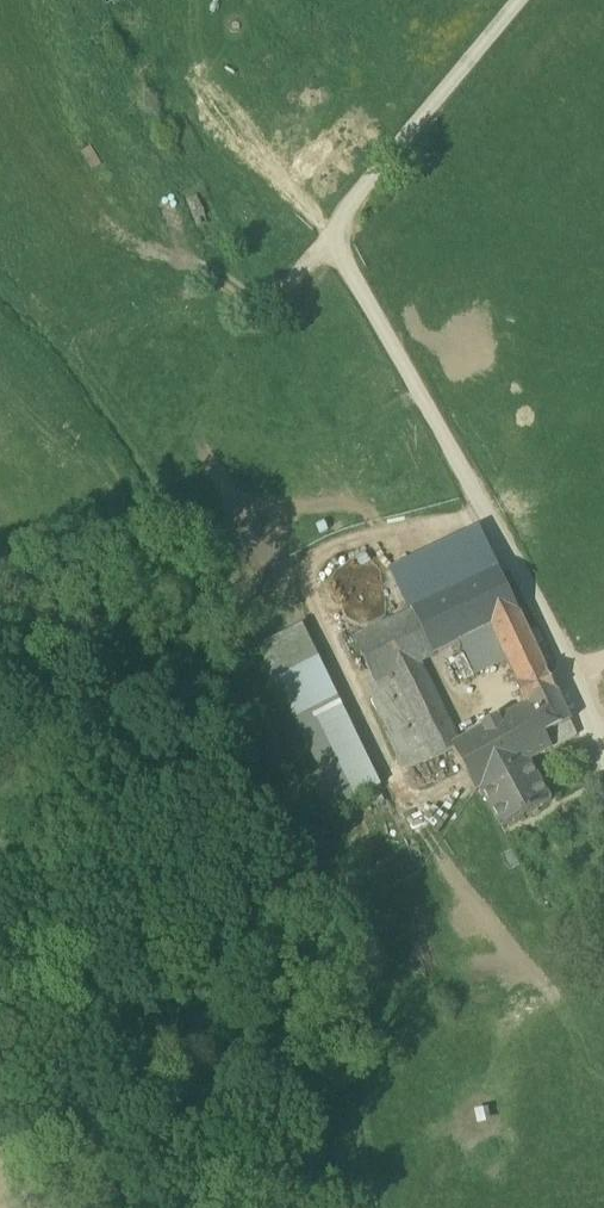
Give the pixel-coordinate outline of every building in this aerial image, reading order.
[(392,572),(412,615),(499,573),(479,531),(392,572)] [(355,642),(375,685),(420,665),(461,645),(492,630),(520,617),(499,573),(412,615),(355,642)] [(548,676),(520,617),(492,630),(508,665),(528,706),(459,744),(452,749),(453,752),(476,794),(481,791),(530,764),(552,752),(545,738),(571,725),(556,693),(548,676)] [(461,645),(476,679),(508,665),(492,630),(461,645)] [(279,687),(339,810),(380,790),(319,669),(300,631),(262,650),(279,687)] [(409,773),(453,752),(452,749),(459,744),(420,665),(375,685),(367,688),(409,773)] [(545,738),(552,752),(576,739),(571,725),(545,738)] [(481,791),(502,830),(505,829),(551,803),(530,764),(481,791)]
